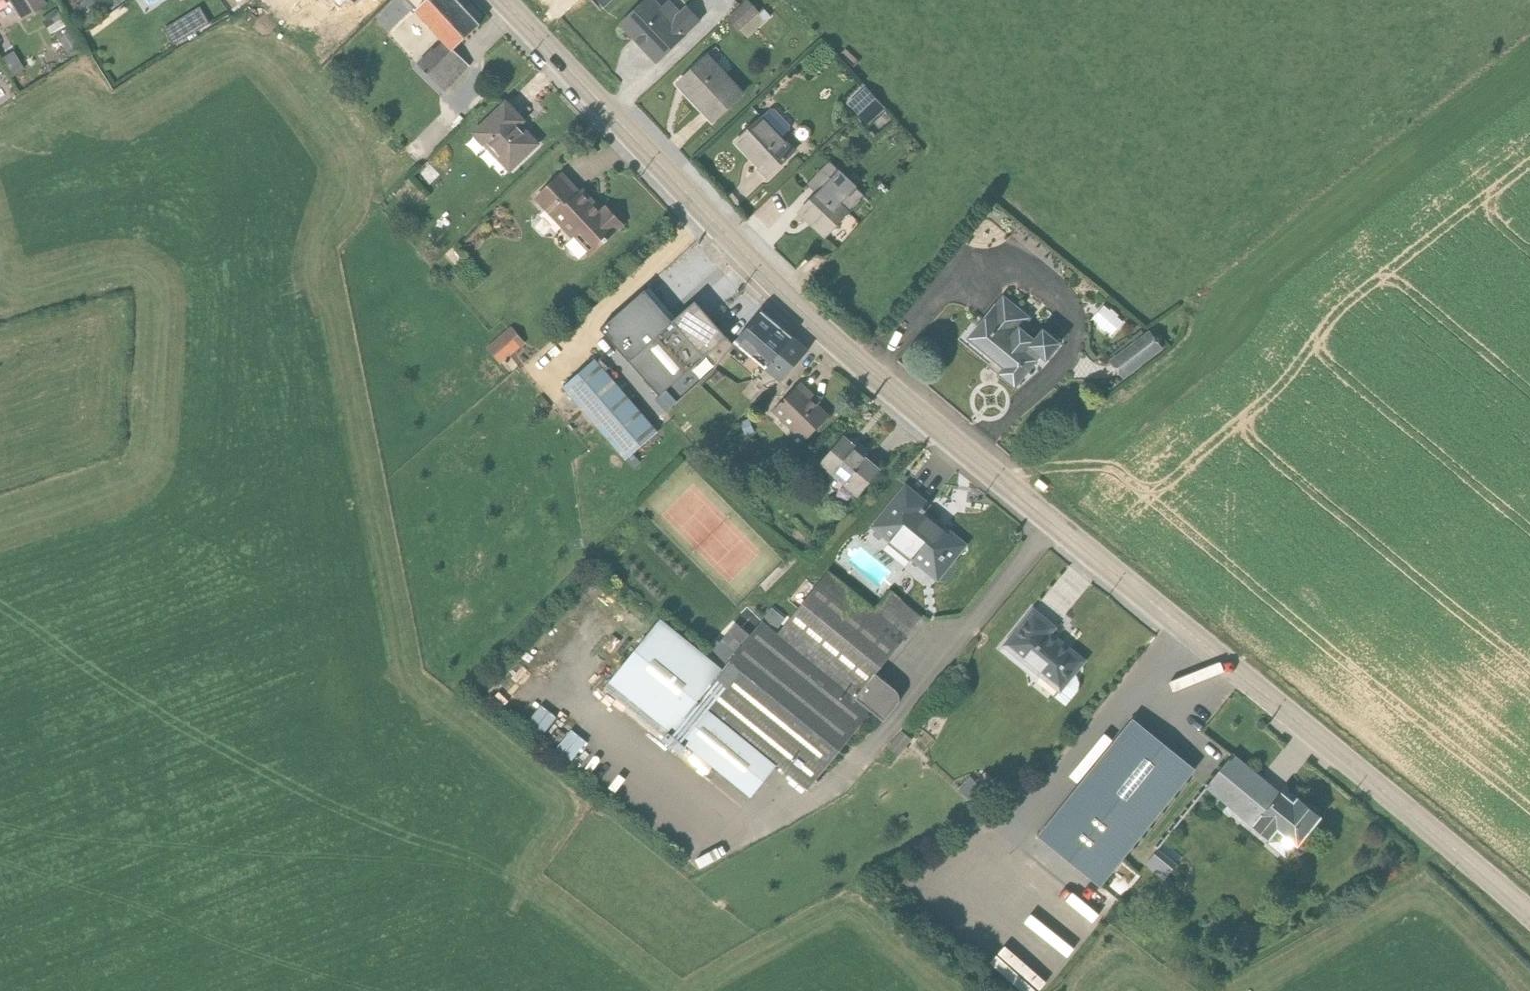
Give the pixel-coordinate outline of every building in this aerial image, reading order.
[(19,21),(43,6),(39,0),(5,0),(19,21)] [(415,11),(443,42),(435,49),(433,48),(418,64),(446,92),(471,66),(454,49),(480,26),(456,0),(427,0),(415,11)] [(622,24),(657,62),(702,20),(688,5),(681,11),(671,0),(669,0),(663,6),(657,0),(647,0),(622,24)] [(749,0),(729,19),(740,32),(742,30),(748,38),(772,16),(764,8),(760,12),(749,0)] [(200,7),(164,29),(174,45),(209,23),(200,7)] [(54,9),(38,19),(49,38),(53,35),(67,57),(80,49),(66,26),(65,26),(54,9)] [(0,58),(0,60),(10,76),(22,69),(11,51),(0,58)] [(710,54),(681,81),(695,96),(697,94),(701,99),(696,103),(714,122),(745,91),(710,54)] [(859,114),(877,98),(867,86),(849,102),(859,114)] [(877,98),(859,114),(870,126),(888,109),(877,98)] [(507,102),(473,134),(499,161),(493,166),(504,177),(539,144),(515,118),(519,114),(507,102)] [(770,109),(736,141),(760,166),(758,168),(768,178),(797,150),(784,136),(791,129),(791,124),(776,109),(770,109)] [(819,192),(800,212),(826,236),(865,194),(829,162),(809,183),(819,192)] [(562,174),(536,199),(546,210),(543,213),(559,230),(562,227),(573,239),(570,241),(568,246),(570,252),(573,255),(578,257),(584,256),(586,253),(589,256),(623,224),(607,207),(603,211),(583,190),(580,193),(562,174)] [(672,322),(646,291),(602,327),(660,395),(690,369),(659,335),(672,322)] [(1006,366),(1001,372),(1016,385),(1041,355),(1047,361),(1062,342),(1043,327),(1035,337),(1024,328),(1033,316),(1005,294),(970,337),(995,358),(1006,366)] [(728,354),(738,345),(717,323),(696,300),(672,322),(659,335),(690,369),(660,395),(655,399),(666,411),(718,363),(728,354)] [(1105,304),(1093,317),(1099,322),(1097,324),(1105,330),(1107,329),(1112,333),(1123,321),(1118,316),(1119,314),(1112,307),(1110,309),(1105,304)] [(738,345),(750,356),(766,368),(792,337),(762,311),(738,345)] [(512,326),(487,348),(501,363),(510,355),(511,356),(527,342),(512,326)] [(1151,329),(1110,359),(1124,377),(1164,347),(1151,329)] [(792,337),(766,368),(782,382),(809,350),(792,337)] [(750,356),(738,345),(731,352),(745,363),(750,356)] [(596,358),(564,386),(626,459),(635,451),(639,456),(643,453),(644,455),(659,442),(653,435),(659,431),(596,358)] [(801,382),(773,410),(804,441),(830,416),(810,396),(813,393),(801,382)] [(845,437),(822,465),(857,494),(879,468),(857,449),(859,448),(845,437)] [(907,485),(873,527),(890,541),(889,542),(901,553),(902,552),(911,559),(911,558),(937,579),(966,543),(926,511),(928,509),(926,507),(929,503),(907,485)] [(725,667),(673,731),(696,750),(715,765),(752,795),(778,763),(809,788),(872,709),(885,719),(900,703),(900,699),(901,696),(900,693),(899,690),(877,671),(923,615),(891,589),(876,607),(829,569),(789,619),(773,606),(751,633),(725,667)] [(1034,608),(1004,645),(1059,690),(1055,694),(1066,703),(1079,688),(1080,680),(1077,673),(1074,671),(1085,658),(1051,631),(1055,625),(1034,608)] [(725,667),(705,651),(662,617),(611,681),(673,731),(725,667)] [(705,651),(725,667),(751,633),(736,621),(721,640),(716,636),(705,651)] [(1144,722),(1065,821),(1152,891),(1223,803),(1271,840),(1281,828),(1300,843),(1329,807),(1293,779),(1286,788),(1191,712),(1168,742),(1144,722)] [(902,728),(889,744),(900,753),(913,737),(902,728)] [(715,765),(696,750),(689,758),(708,773),(715,765)] [(970,774),(959,787),(977,802),(988,788),(970,774)]
